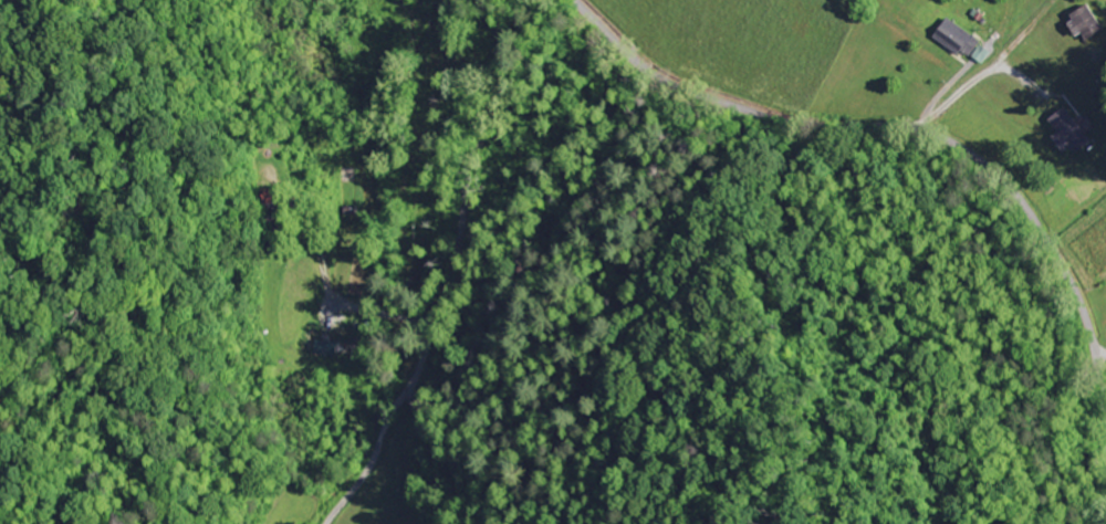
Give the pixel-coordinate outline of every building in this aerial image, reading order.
[(967,60),(979,40),(944,18),(931,38),(967,60)] [(970,56),(980,64),(989,53),(979,45),(970,56)] [(1045,120),(1056,133),(1049,138),(1064,157),(1087,139),(1062,107),(1045,120)]
